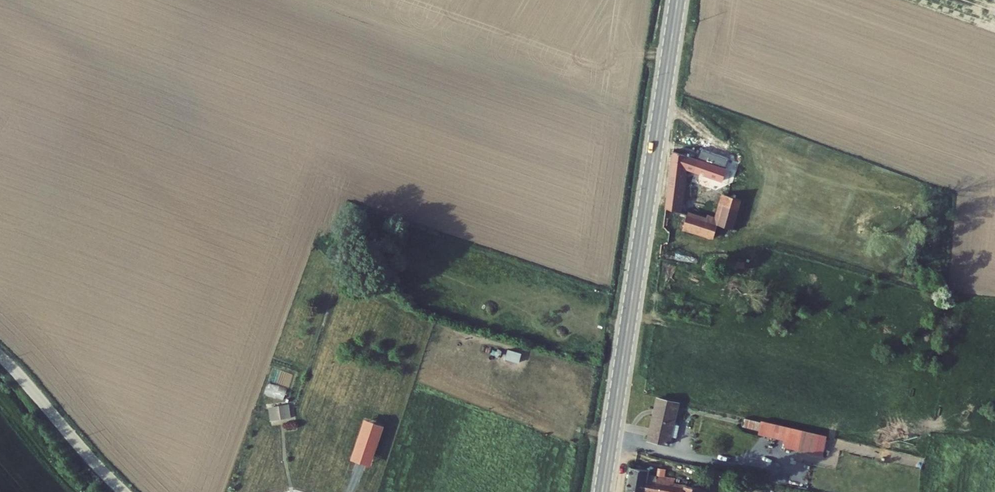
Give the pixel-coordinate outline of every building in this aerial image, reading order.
[(675,148),(667,209),(680,212),(685,175),(699,180),(702,173),(718,179),(727,153),(699,143),(695,155),(675,148)] [(700,219),(743,233),(747,219),(739,216),(745,199),(726,193),(724,202),(729,204),(724,218),(703,211),(700,219)] [(700,219),(690,216),(685,230),(713,239),(717,225),(700,219)] [(508,348),(506,359),(520,362),(522,352),(508,348)] [(268,382),(265,393),(284,399),(288,388),(268,382)] [(657,396),(649,433),(671,438),(680,401),(657,396)] [(270,419),(291,417),(289,403),(269,405),(270,419)] [(803,431),(744,417),(741,429),(789,441),(787,447),(798,449),(803,431)] [(380,432),(361,426),(349,467),(368,472),(380,432)] [(649,433),(648,437),(670,443),(671,438),(649,433)] [(703,490),(677,487),(678,482),(653,478),(653,475),(633,473),(630,491),(703,491),(703,490)]
